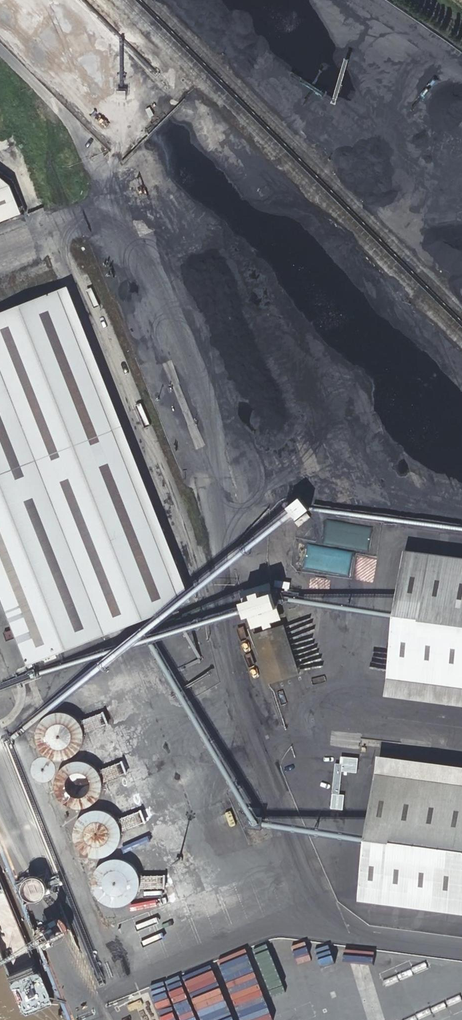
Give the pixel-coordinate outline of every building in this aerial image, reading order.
[(86,78),(96,68),(91,63),(100,54),(93,46),(102,37),(90,25),(94,21),(73,0),(42,0),(26,15),(86,78)] [(25,205),(7,160),(0,158),(0,215),(25,205)] [(31,658),(189,601),(60,270),(0,294),(0,576),(31,658)] [(301,495),(289,506),(302,520),(314,508),(301,495)] [(322,518),(320,546),(379,551),(382,515),(347,512),(346,520),(322,518)] [(352,575),(355,550),(295,544),(293,568),(352,575)] [(404,549),(384,696),(461,706),(461,556),(404,549)] [(272,581),(241,591),(268,685),(301,674),(272,581)] [(173,666),(179,681),(191,677),(185,661),(173,666)] [(85,735),(86,728),(111,719),(106,706),(82,715),(77,710),(72,707),(65,705),(58,705),(52,707),(46,711),(42,716),(39,722),(39,729),(40,736),(42,742),(47,747),(53,750),(59,752),(66,752),(73,750),(78,746),(82,741),(85,735)] [(103,784),(104,777),(129,768),(124,755),(100,764),(95,759),(89,756),(83,754),(76,754),(70,756),(64,760),(60,765),(57,772),(56,778),(58,785),(60,791),(65,796),(71,799),(77,801),(84,801),(90,799),(96,795),(100,790),(103,784)] [(378,755),(360,899),(461,912),(461,766),(378,755)] [(358,773),(358,759),(334,758),(331,809),(343,810),(344,795),(340,794),(342,772),(358,773)] [(216,796),(223,792),(216,779),(209,783),(216,796)] [(252,783),(243,787),(246,794),(255,789),(252,783)] [(121,833),(122,826),(147,818),(142,805),(118,814),(113,809),(108,805),(101,804),(94,804),(88,806),(82,809),(78,815),(75,821),(74,827),(75,834),(78,840),(83,845),(89,849),(95,851),(102,850),(108,848),(114,845),(118,839),(121,833)] [(165,867),(160,854),(136,863),(133,859),(125,854),(115,853),(105,855),(97,862),(93,871),(93,881),(97,890),(104,897),(114,900),(124,899),(132,894),(138,886),(140,876),(165,867)] [(119,924),(146,1001),(161,996),(136,925),(165,915),(163,909),(119,924)]
